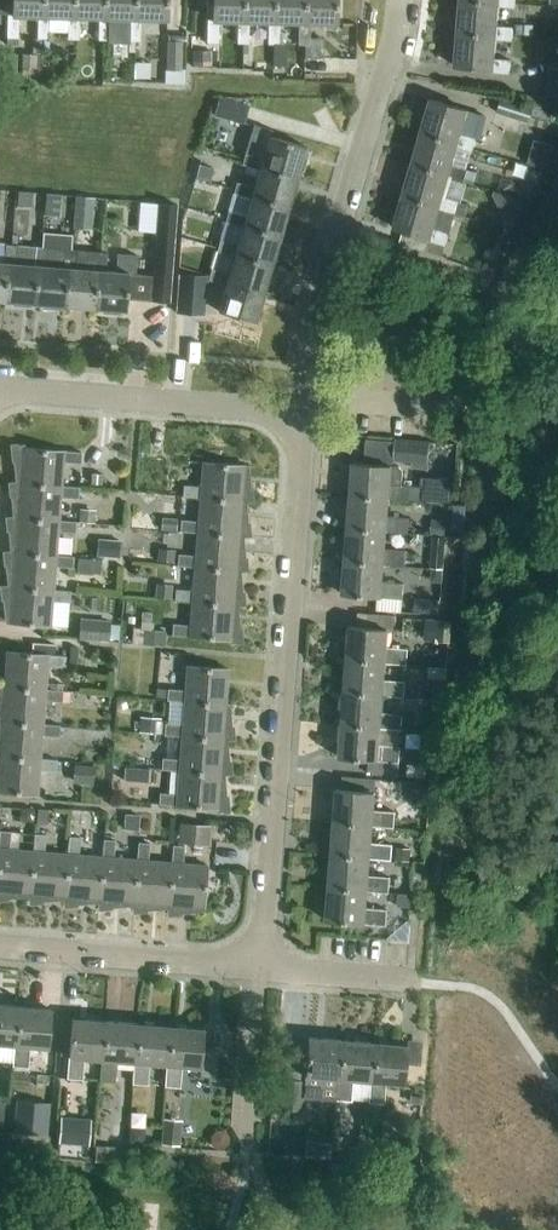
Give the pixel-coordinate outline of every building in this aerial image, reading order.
[(7,15),(12,15),(12,0),(0,0),(0,15),(7,15)] [(43,0),(12,0),(12,15),(7,15),(6,38),(17,38),(18,16),(37,17),(42,17),(43,0)] [(37,17),(37,39),(48,39),(48,17),(68,18),(73,18),(73,0),(43,0),(42,17),(37,17)] [(68,18),(67,39),(78,40),(79,18),(98,18),(103,18),(104,0),(73,0),(73,18),(68,18)] [(98,18),(98,40),(109,40),(109,19),(129,19),(134,19),(134,0),(104,0),(103,18),(98,18)] [(129,19),(128,41),(139,41),(140,19),(166,20),(166,0),(134,0),(134,19),(129,19)] [(195,42),(217,43),(218,21),(237,22),(242,22),(243,0),(196,0),(195,42)] [(237,22),(237,43),(248,44),(248,22),(268,22),(273,23),(273,0),(243,0),(242,22),(237,22)] [(268,22),(267,44),(278,44),(279,23),(298,23),(303,23),(304,0),(273,0),(273,23),(268,22)] [(298,23),(298,45),(305,45),(309,45),(309,23),(335,24),(336,0),(304,0),(303,23),(298,23)] [(460,1),(499,4),(499,7),(515,9),(516,0),(460,0),(460,1)] [(460,1),(458,34),(496,37),(496,40),(512,42),(513,36),(513,29),(497,27),(499,7),(499,4),(460,1)] [(109,19),(109,40),(128,41),(129,19),(109,19)] [(533,25),(514,23),(513,29),(513,36),(532,37),(533,25)] [(496,37),(458,34),(455,67),(493,70),(492,73),(510,75),(511,61),(495,60),(496,40),(496,37)] [(6,38),(6,47),(17,47),(17,38),(6,38)] [(165,71),(181,71),(182,42),(166,42),(165,71)] [(305,45),(305,58),(322,58),(323,46),(309,45),(305,45)] [(41,55),(22,54),(21,68),(22,68),(22,76),(40,76),(41,55)] [(557,98),(557,68),(548,68),(545,97),(557,98)] [(218,98),(213,116),(244,125),(249,108),(218,98)] [(457,147),(473,152),(483,116),(430,100),(421,133),(458,144),(457,147)] [(306,147),(269,137),(271,130),(253,125),(247,144),(265,149),(262,159),(260,166),(297,177),(306,147)] [(458,144),(421,133),(412,164),(449,176),(448,179),(464,183),(467,171),(452,166),(457,147),(458,144)] [(547,169),(556,147),(535,140),(527,163),(547,169)] [(260,166),(262,159),(245,154),(241,165),(259,170),(254,188),(252,195),(289,206),(297,177),(260,166)] [(209,182),(213,168),(199,164),(195,177),(209,182)] [(449,176),(412,164),(403,196),(440,207),(439,210),(454,215),(458,202),(443,198),(448,179),(449,176)] [(254,188),(236,183),(233,193),(251,199),(245,217),(243,224),(280,235),(289,206),(252,195),(254,188)] [(17,206),(31,207),(32,192),(18,191),(17,206)] [(45,215),(59,216),(61,195),(46,194),(45,215)] [(91,230),(93,198),(75,196),(73,229),(91,230)] [(449,234),(433,229),(439,210),(440,207),(403,196),(393,228),(403,231),(398,245),(442,258),(449,234)] [(509,215),(514,201),(498,196),(493,210),(509,215)] [(153,276),(151,301),(170,302),(176,213),(177,205),(158,203),(153,276)] [(243,224),(245,217),(228,211),(225,222),(242,228),(237,246),(235,253),(272,264),(280,235),(243,224)] [(225,222),(219,240),(237,246),(242,228),(225,222)] [(235,253),(237,246),(219,240),(216,251),(234,256),(229,274),(227,282),(264,292),(272,264),(235,253)] [(5,302),(8,263),(15,264),(16,246),(0,244),(0,302),(5,302)] [(16,246),(15,264),(8,263),(5,302),(12,302),(11,306),(23,307),(23,303),(35,304),(38,266),(45,266),(47,248),(16,246)] [(47,248),(45,266),(38,266),(35,304),(41,305),(41,308),(53,309),(53,306),(65,307),(68,268),(75,269),(77,251),(47,248)] [(77,251),(75,269),(68,268),(65,307),(95,309),(98,271),(105,271),(106,260),(107,253),(77,251)] [(137,255),(118,254),(116,272),(105,271),(98,271),(95,309),(102,310),(101,313),(113,314),(113,310),(125,311),(128,274),(135,274),(137,255)] [(227,282),(229,274),(211,269),(208,280),(226,285),(218,311),(255,322),(264,292),(227,282)] [(176,314),(205,315),(207,276),(178,274),(176,314)] [(395,440),(393,463),(428,466),(430,443),(395,440)] [(353,463),(351,496),(389,500),(410,502),(411,487),(402,486),(403,474),(399,467),(392,466),(394,444),(368,441),(366,464),(353,463)] [(61,486),(62,472),(63,462),(80,464),(81,453),(25,448),(25,444),(17,445),(17,443),(9,444),(11,462),(13,462),(15,482),(15,484),(20,484),(20,483),(61,486)] [(250,487),(248,466),(203,462),(201,487),(183,485),(182,497),(200,498),(200,497),(241,501),(246,501),(246,503),(254,502),(253,487),(250,487)] [(90,484),(102,485),(103,474),(91,473),(90,484)] [(20,483),(20,484),(15,484),(15,482),(7,483),(9,498),(10,498),(12,517),(10,517),(58,521),(60,497),(77,499),(78,487),(61,486),(20,483)] [(389,500),(351,496),(348,529),(386,532),(386,533),(408,535),(409,519),(388,518),(389,500)] [(248,522),(246,503),(246,501),(241,501),(200,497),(200,498),(198,522),(180,520),(180,531),(197,533),(197,532),(238,535),(242,536),(242,537),(250,537),(249,522),(248,522)] [(79,522),(94,523),(95,510),(80,509),(79,522)] [(58,521),(10,517),(4,518),(6,533),(8,532),(10,552),(5,552),(56,556),(56,555),(57,532),(75,533),(76,522),(58,521)] [(161,529),(176,530),(177,518),(161,518),(161,529)] [(430,535),(445,536),(446,521),(431,520),(430,535)] [(386,532),(348,529),(346,562),(384,565),(384,566),(405,567),(406,552),(385,550),(386,533),(386,532)] [(197,532),(197,533),(195,556),(178,555),(177,566),(194,567),(248,571),(247,558),(245,558),(242,537),(242,536),(238,535),(197,532)] [(432,537),(430,568),(444,569),(446,538),(432,537)] [(118,558),(119,540),(97,539),(96,556),(118,558)] [(157,561),(173,563),(175,550),(158,548),(157,561)] [(56,556),(5,552),(2,552),(3,568),(5,567),(7,586),(2,587),(53,591),(53,590),(55,567),(72,568),(73,557),(56,555),(56,556)] [(76,574),(91,575),(93,559),(77,558),(76,574)] [(384,565),(346,562),(343,595),(373,597),(398,599),(403,600),(404,584),(382,583),(384,566),(384,565)] [(194,567),(193,591),(175,589),(174,601),(192,602),(246,606),(244,592),(243,593),(240,573),(249,572),(248,571),(194,567)] [(171,599),(172,585),(156,583),(154,597),(171,599)] [(2,587),(0,587),(0,594),(1,602),(3,601),(5,622),(50,626),(52,601),(69,602),(70,591),(53,590),(53,591),(2,587)] [(414,613),(437,615),(438,603),(440,603),(441,590),(419,588),(419,600),(415,600),(414,613)] [(398,599),(373,597),(371,611),(397,613),(398,599)] [(192,602),(190,626),(172,624),(172,635),(228,640),(228,644),(235,643),(236,646),(243,645),(241,627),(240,627),(237,608),(246,607),(246,606),(192,602)] [(80,619),(78,640),(108,643),(110,622),(80,619)] [(143,645),(163,647),(164,635),(157,634),(158,621),(145,620),(143,645)] [(424,642),(431,643),(431,644),(439,645),(439,644),(444,644),(445,622),(426,620),(424,642)] [(386,663),(386,664),(407,666),(408,650),(387,649),(388,630),(350,627),(348,660),(386,663)] [(45,690),(47,666),(64,667),(65,656),(7,651),(4,687),(45,690)] [(386,663),(348,660),(345,693),(383,696),(405,698),(406,683),(384,681),(386,664),(386,663)] [(184,701),(225,704),(228,669),(187,666),(185,691),(167,689),(167,700),(184,702),(184,701)] [(49,682),(48,690),(62,691),(62,683),(49,682)] [(1,722),(43,725),(43,724),(44,701),(62,702),(63,691),(62,691),(48,690),(45,690),(4,687),(0,687),(0,721),(1,722)] [(383,696),(345,693),(343,725),(381,728),(381,729),(402,731),(403,715),(382,714),(383,696)] [(184,701),(184,702),(182,725),(165,724),(164,735),(181,736),(235,740),(234,726),(232,727),(229,705),(225,704),(184,701)] [(139,716),(138,732),(159,734),(161,718),(139,716)] [(42,736),(59,737),(60,726),(43,724),(43,725),(1,722),(0,721),(0,756),(40,759),(42,736)] [(381,728),(343,725),(340,759),(365,761),(395,763),(400,763),(401,748),(379,746),(381,729),(381,728)] [(181,736),(179,760),(162,758),(161,770),(179,771),(233,775),(231,761),(230,761),(227,742),(235,741),(235,740),(181,736)] [(0,756),(0,792),(37,795),(39,770),(56,772),(57,760),(40,759),(0,756)] [(395,763),(365,761),(364,775),(394,778),(395,763)] [(92,785),(93,766),(74,765),(73,784),(92,785)] [(179,771),(177,795),(159,793),(159,805),(214,809),(214,813),(222,812),(222,815),(230,814),(229,796),(226,797),(224,777),(233,776),(233,775),(179,771)] [(412,782),(410,803),(429,805),(431,783),(412,782)] [(373,826),(373,827),(395,829),(396,813),(374,812),(376,793),(338,790),(335,823),(373,826)] [(33,822),(34,809),(21,808),(20,821),(33,822)] [(335,823),(333,856),(371,859),(371,860),(392,861),(393,846),(372,844),(373,827),(373,826),(335,823)] [(179,824),(177,844),(209,847),(210,827),(179,824)] [(8,902),(8,900),(28,898),(28,906),(29,906),(33,851),(9,849),(11,832),(0,831),(0,903),(8,902)] [(33,851),(29,906),(43,905),(43,903),(62,901),(63,909),(64,909),(68,854),(44,852),(46,835),(34,834),(33,851)] [(68,854),(64,909),(77,908),(77,905),(97,904),(98,912),(100,898),(103,857),(102,857),(79,855),(80,838),(69,837),(68,854)] [(103,857),(100,898),(98,912),(112,911),(112,908),(131,907),(132,915),(133,914),(134,901),(138,860),(137,860),(113,858),(115,840),(104,840),(102,857),(103,857)] [(138,860),(134,901),(133,914),(146,913),(146,911),(166,910),(167,918),(168,917),(169,904),(172,863),(171,863),(148,861),(149,843),(138,842),(137,860),(138,860)] [(172,863),(169,904),(168,917),(181,916),(181,914),(204,912),(208,866),(183,864),(184,846),(173,845),(171,863),(172,863)] [(395,861),(410,862),(411,849),(396,847),(395,861)] [(333,856),(330,889),(368,892),(389,894),(391,879),(369,877),(371,860),(371,859),(333,856)] [(368,892),(330,889),(328,922),(387,926),(388,911),(367,909),(368,892)] [(397,907),(411,908),(412,895),(398,894),(397,907)] [(15,1045),(16,1045),(18,1007),(0,1005),(0,1044),(15,1045)] [(16,1045),(15,1045),(13,1067),(29,1068),(30,1046),(49,1048),(52,1010),(18,1007),(16,1045)] [(103,1060),(106,1022),(73,1019),(68,1079),(83,1080),(85,1059),(102,1060),(103,1060)] [(103,1060),(102,1060),(100,1081),(115,1083),(117,1061),(134,1063),(135,1063),(138,1024),(106,1022),(103,1060)] [(135,1063),(134,1063),(133,1084),(148,1085),(150,1064),(167,1065),(168,1065),(171,1027),(138,1024),(135,1063)] [(168,1065),(167,1065),(165,1087),(181,1088),(182,1066),(201,1068),(204,1030),(171,1027),(168,1065)] [(308,1038),(307,1058),(285,1057),(284,1080),(283,1080),(281,1110),(303,1111),(304,1098),(319,1099),(321,1078),(338,1079),(339,1079),(342,1041),(308,1038)] [(339,1079),(338,1079),(336,1100),(351,1102),(353,1080),(371,1082),(374,1043),(342,1041),(339,1079)] [(371,1082),(369,1103),(384,1104),(386,1083),(405,1084),(407,1046),(374,1043),(371,1082)] [(47,1134),(50,1103),(15,1101),(13,1132),(47,1134)] [(60,1117),(58,1143),(88,1146),(90,1119),(60,1117)] [(162,1119),(161,1145),(180,1146),(182,1120),(162,1119)] [(143,1145),(145,1129),(129,1127),(127,1143),(143,1145)] [(331,1147),(340,1149),(342,1137),(332,1136),(331,1147)] [(94,1161),(114,1163),(116,1147),(95,1145),(94,1161)]
